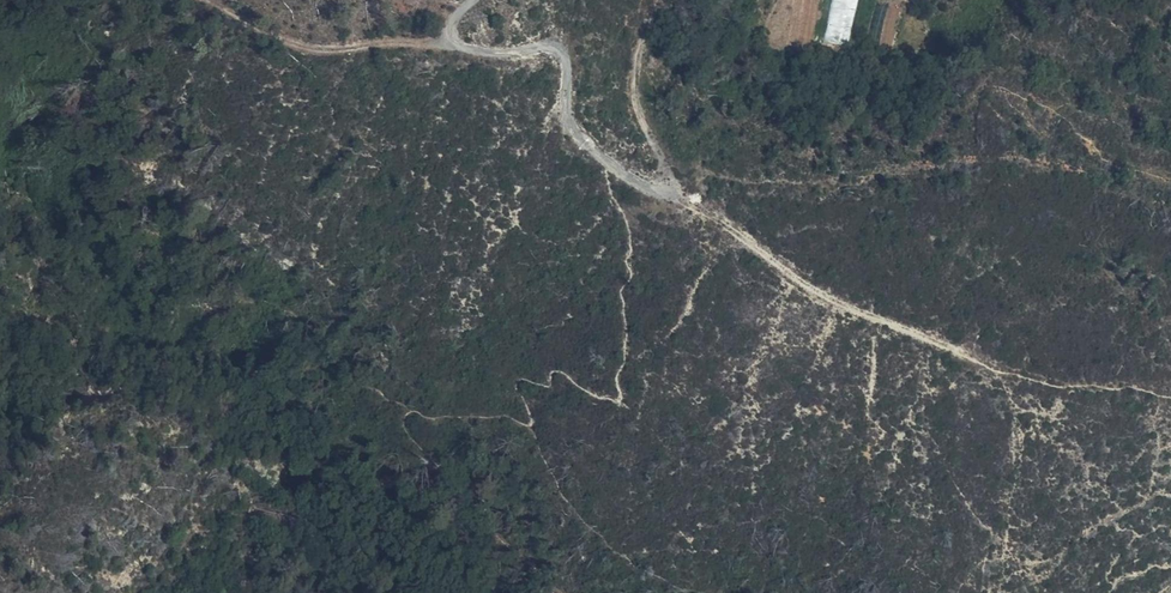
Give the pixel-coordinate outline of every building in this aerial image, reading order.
[(825,40),(850,44),(859,0),(833,0),(825,40)]
